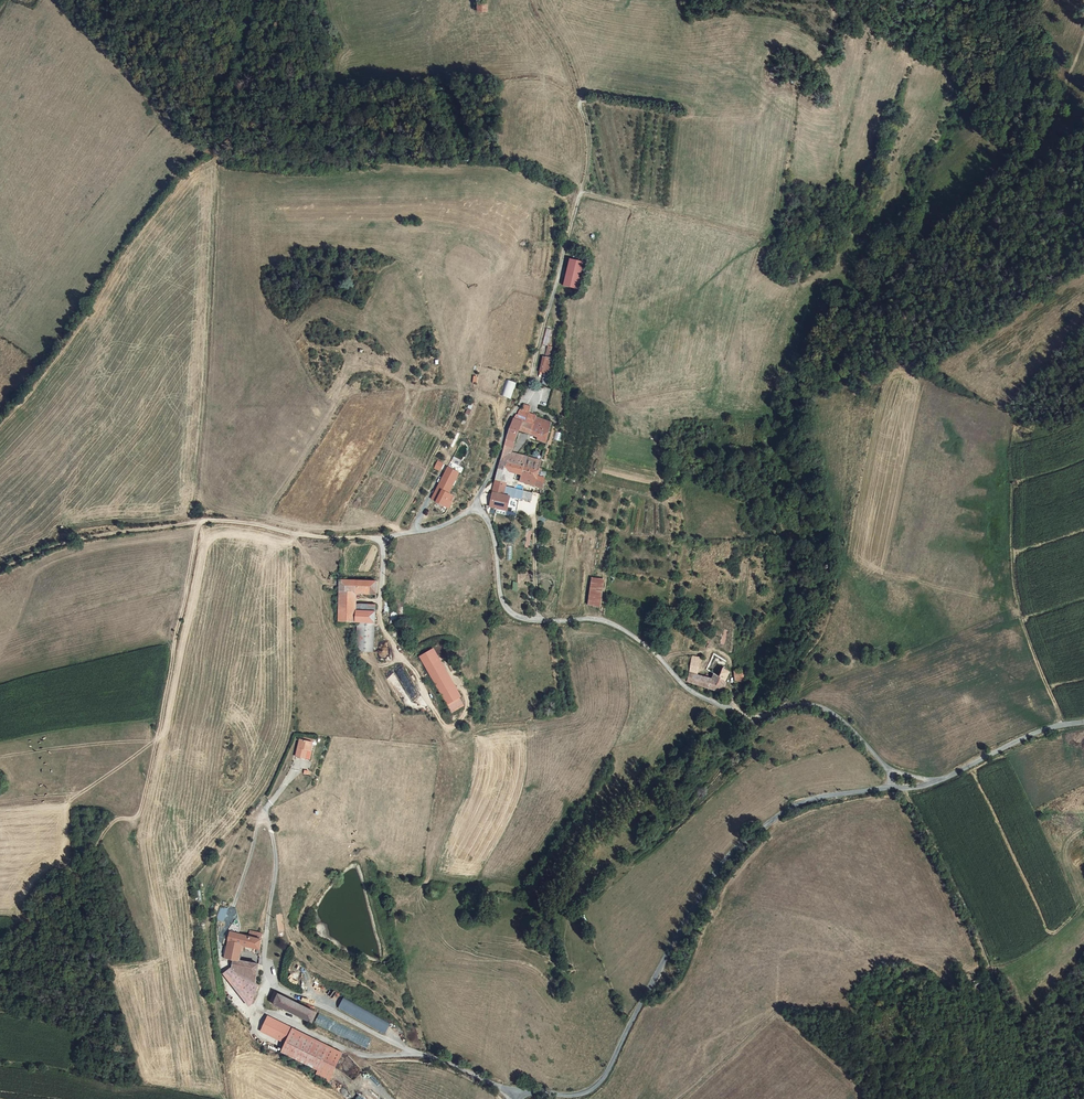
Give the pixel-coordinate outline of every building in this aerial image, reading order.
[(572,259),(565,286),(578,289),(585,263),(572,259)] [(551,329),(545,328),(541,344),(547,346),(551,329)] [(551,347),(547,346),(544,357),(542,356),(538,372),(548,374),(552,359),(548,358),(551,347)] [(507,379),(501,395),(511,399),(516,383),(507,379)] [(516,414),(515,418),(522,421),(533,425),(535,418),(536,415),(529,413),(531,408),(524,406),(523,411),(520,410),(519,415),(516,414)] [(510,453),(519,431),(522,421),(515,418),(514,418),(503,451),(510,453)] [(534,425),(532,435),(547,440),(551,424),(535,418),(533,425),(534,425)] [(533,425),(522,421),(519,431),(532,435),(534,425),(533,425)] [(503,451),(500,461),(515,464),(517,455),(510,453),(503,451)] [(527,457),(517,455),(515,464),(524,466),(527,457)] [(534,459),(527,457),(524,466),(527,467),(531,468),(534,459)] [(542,461),(534,459),(531,468),(540,470),(542,461)] [(457,496),(451,493),(463,467),(450,461),(432,500),(451,509),(457,496)] [(535,487),(537,477),(526,474),(527,467),(524,466),(515,464),(500,461),(498,470),(509,473),(525,478),(523,485),(535,487)] [(527,467),(526,474),(537,477),(538,477),(540,470),(531,468),(527,467)] [(495,484),(505,487),(506,483),(509,473),(498,470),(495,484)] [(538,477),(537,477),(535,487),(541,488),(545,479),(538,477)] [(505,487),(495,484),(493,492),(491,506),(492,506),(509,510),(528,514),(533,493),(505,487)] [(592,577),(588,605),(602,607),(606,579),(592,577)] [(376,593),(376,581),(340,579),(337,579),(336,584),(340,584),(340,591),(359,592),(376,593)] [(340,591),(339,610),(358,611),(359,592),(340,591)] [(358,621),(375,622),(375,612),(358,611),(339,610),(339,621),(358,621)] [(375,622),(358,621),(357,647),(374,647),(375,622)] [(718,649),(730,650),(729,641),(718,640),(718,649)] [(435,649),(421,656),(452,712),(464,705),(461,698),(462,698),(435,649)] [(692,657),(688,682),(720,690),(725,681),(722,680),(727,670),(721,668),(725,661),(714,654),(711,661),(692,657)] [(731,670),(733,679),(744,682),(745,672),(731,670)] [(314,748),(301,745),(297,763),(307,765),(308,760),(311,760),(312,756),(314,748)] [(308,760),(307,765),(312,767),(315,757),(312,756),(311,760),(308,760)] [(225,921),(229,908),(220,905),(216,919),(225,921)] [(231,941),(242,944),(260,948),(262,933),(254,932),(254,934),(250,933),(249,937),(229,932),(228,939),(231,941)] [(254,966),(255,961),(239,960),(242,944),(231,941),(228,958),(232,959),(233,966),(220,975),(242,1007),(243,1007),(244,1007),(244,1008),(244,1009),(244,1010),(247,1006),(251,981),(253,973),(254,966)] [(316,1013),(275,993),(270,1002),(312,1022),(316,1013)] [(338,1009),(387,1031),(392,1021),(343,999),(338,1009)] [(342,1053),(268,1016),(261,1031),(285,1043),(281,1052),(319,1070),(316,1076),(328,1082),(342,1053)] [(314,1026),(368,1046),(372,1036),(318,1016),(314,1026)]
